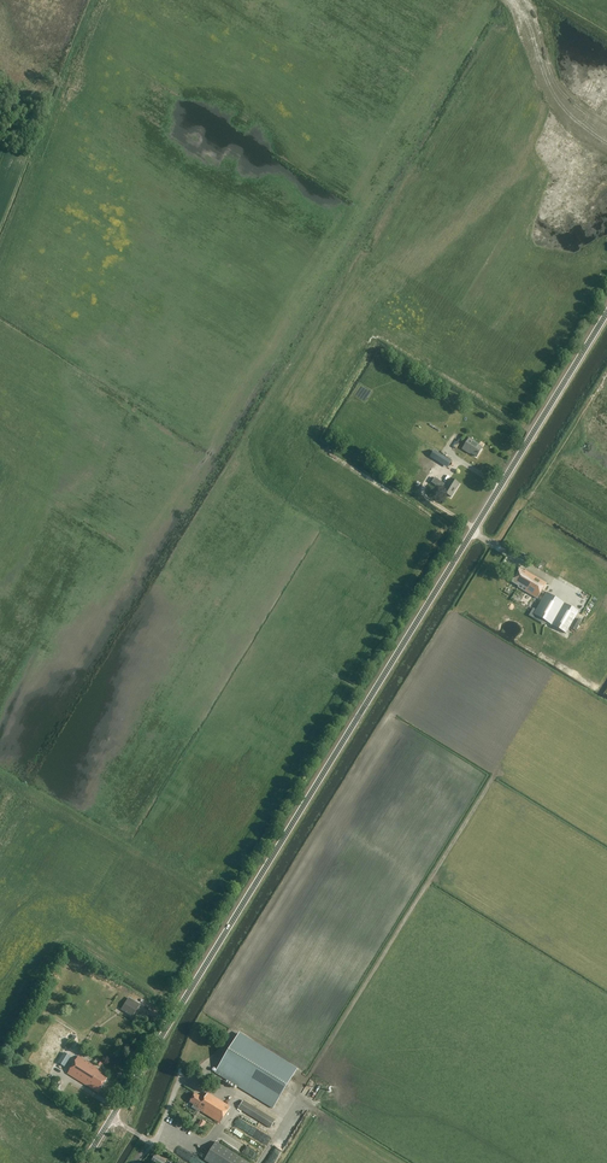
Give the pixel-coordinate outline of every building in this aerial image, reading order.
[(377,363),(372,370),(376,372),(380,365),(377,363)] [(296,408),(301,411),(318,382),(313,379),(296,408)] [(363,390),(370,382),(367,379),(360,387),(363,390)] [(292,386),(286,402),(291,405),(298,388),(292,386)] [(328,413),(337,418),(341,410),(333,405),(328,413)] [(338,417),(361,430),(365,424),(341,410),(338,417)] [(477,457),(483,448),(474,443),(475,441),(470,438),(462,449),(470,454),(471,453),(477,457)] [(443,490),(442,492),(444,493),(451,497),(460,484),(451,478),(446,485),(435,478),(432,482),(443,490)] [(524,570),(520,567),(519,567),(511,580),(520,586),(520,587),(536,597),(546,581),(525,569),(524,570)] [(534,615),(579,612),(547,594),(534,615)] [(584,594),(583,597),(580,596),(575,607),(582,611),(589,596),(584,594)] [(125,1005),(122,1010),(132,1017),(139,1006),(134,1002),(130,1008),(125,1005)] [(298,1069),(240,1033),(215,1073),(273,1109),(298,1069)] [(65,1067),(71,1057),(64,1053),(58,1063),(65,1067)] [(99,1093),(107,1079),(101,1075),(102,1073),(98,1071),(99,1069),(78,1057),(68,1075),(99,1093)] [(230,1107),(208,1093),(204,1099),(196,1094),(190,1103),(198,1108),(194,1115),(200,1119),(204,1113),(220,1123),(230,1107)] [(271,1129),(276,1121),(244,1101),(239,1109),(271,1129)] [(259,1132),(233,1118),(230,1124),(255,1138),(259,1132)] [(216,1141),(204,1160),(209,1162),(250,1162),(216,1141)] [(166,1161),(157,1155),(156,1157),(154,1156),(151,1161),(153,1162),(152,1162),(165,1162),(166,1161)]
